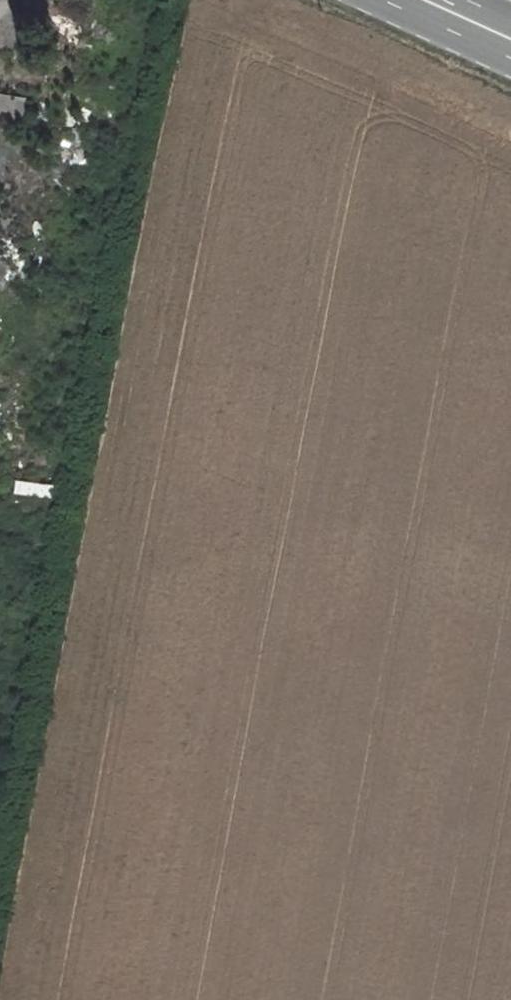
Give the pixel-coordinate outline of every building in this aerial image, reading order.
[(24,120),(25,93),(0,93),(0,120),(24,120)]
